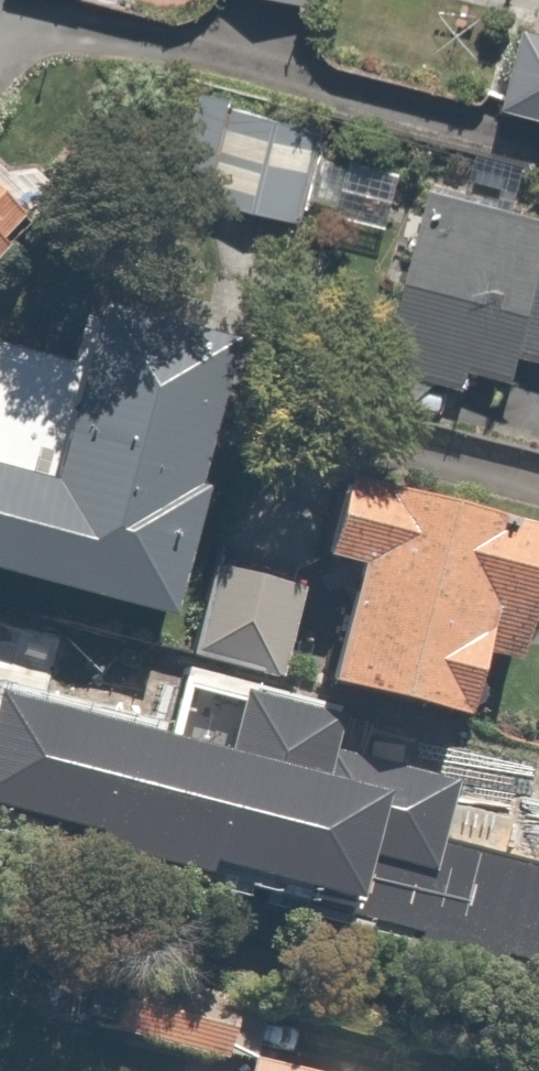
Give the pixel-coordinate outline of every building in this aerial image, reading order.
[(310,12),(312,0),(267,0),(310,12)] [(528,31),(508,119),(538,126),(538,33),(528,31)] [(438,201),(394,381),(498,406),(538,416),(538,226),(438,201)] [(24,269),(0,245),(0,294),(24,269)] [(182,654),(267,378),(114,331),(97,385),(0,355),(0,598),(182,654)] [(357,474),(336,551),(371,560),(340,679),(479,715),(496,651),(531,660),(538,629),(538,522),(357,474)] [(309,599),(237,578),(214,655),(287,676),(309,599)] [(4,690),(0,704),(0,800),(105,826),(99,850),(217,880),(221,862),(362,897),(357,917),(538,963),(538,867),(439,842),(454,781),(334,751),(344,712),(254,689),(239,749),(4,690)]
